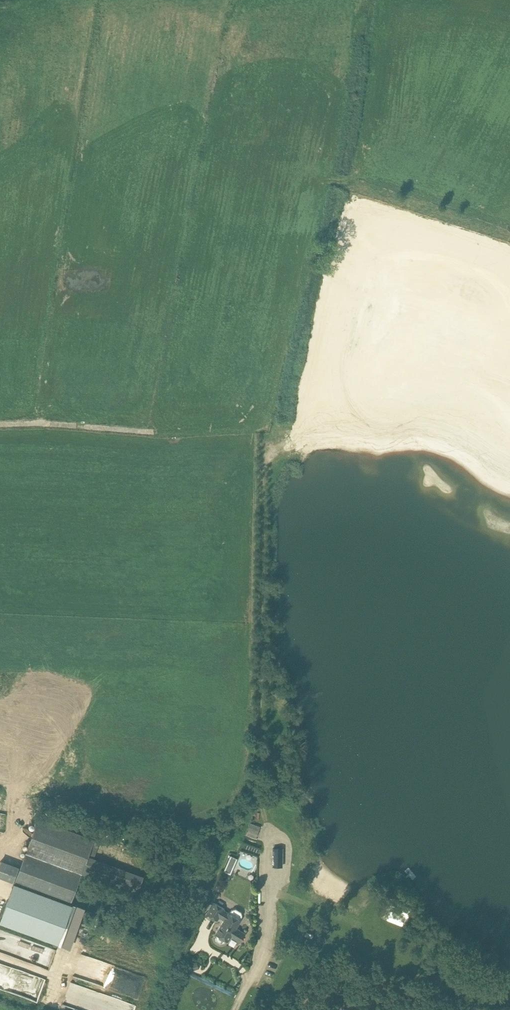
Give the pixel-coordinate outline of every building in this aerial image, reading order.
[(100,841),(38,818),(15,882),(72,903),(82,874),(138,894),(143,875),(89,855),(90,853),(95,855),(100,841)] [(246,834),(256,838),(260,826),(251,822),(246,834)] [(283,847),(273,847),(273,866),(282,867),(283,847)] [(238,858),(231,855),(224,871),(231,874),(238,858)] [(19,866),(0,860),(0,861),(0,878),(13,882),(19,866)] [(0,921),(0,923),(56,943),(71,903),(14,882),(0,921)] [(213,901),(206,914),(218,921),(220,918),(224,920),(222,923),(216,934),(217,934),(216,937),(216,940),(221,943),(225,942),(226,940),(228,941),(231,936),(240,942),(246,933),(236,928),(241,920),(240,919),(242,916),(241,912),(236,908),(232,909),(229,913),(224,910),(225,908),(213,901)] [(403,905),(400,913),(388,908),(384,918),(405,926),(411,908),(403,905)] [(200,963),(197,962),(192,963),(190,966),(191,968),(194,970),(200,968),(201,966),(200,963)]
